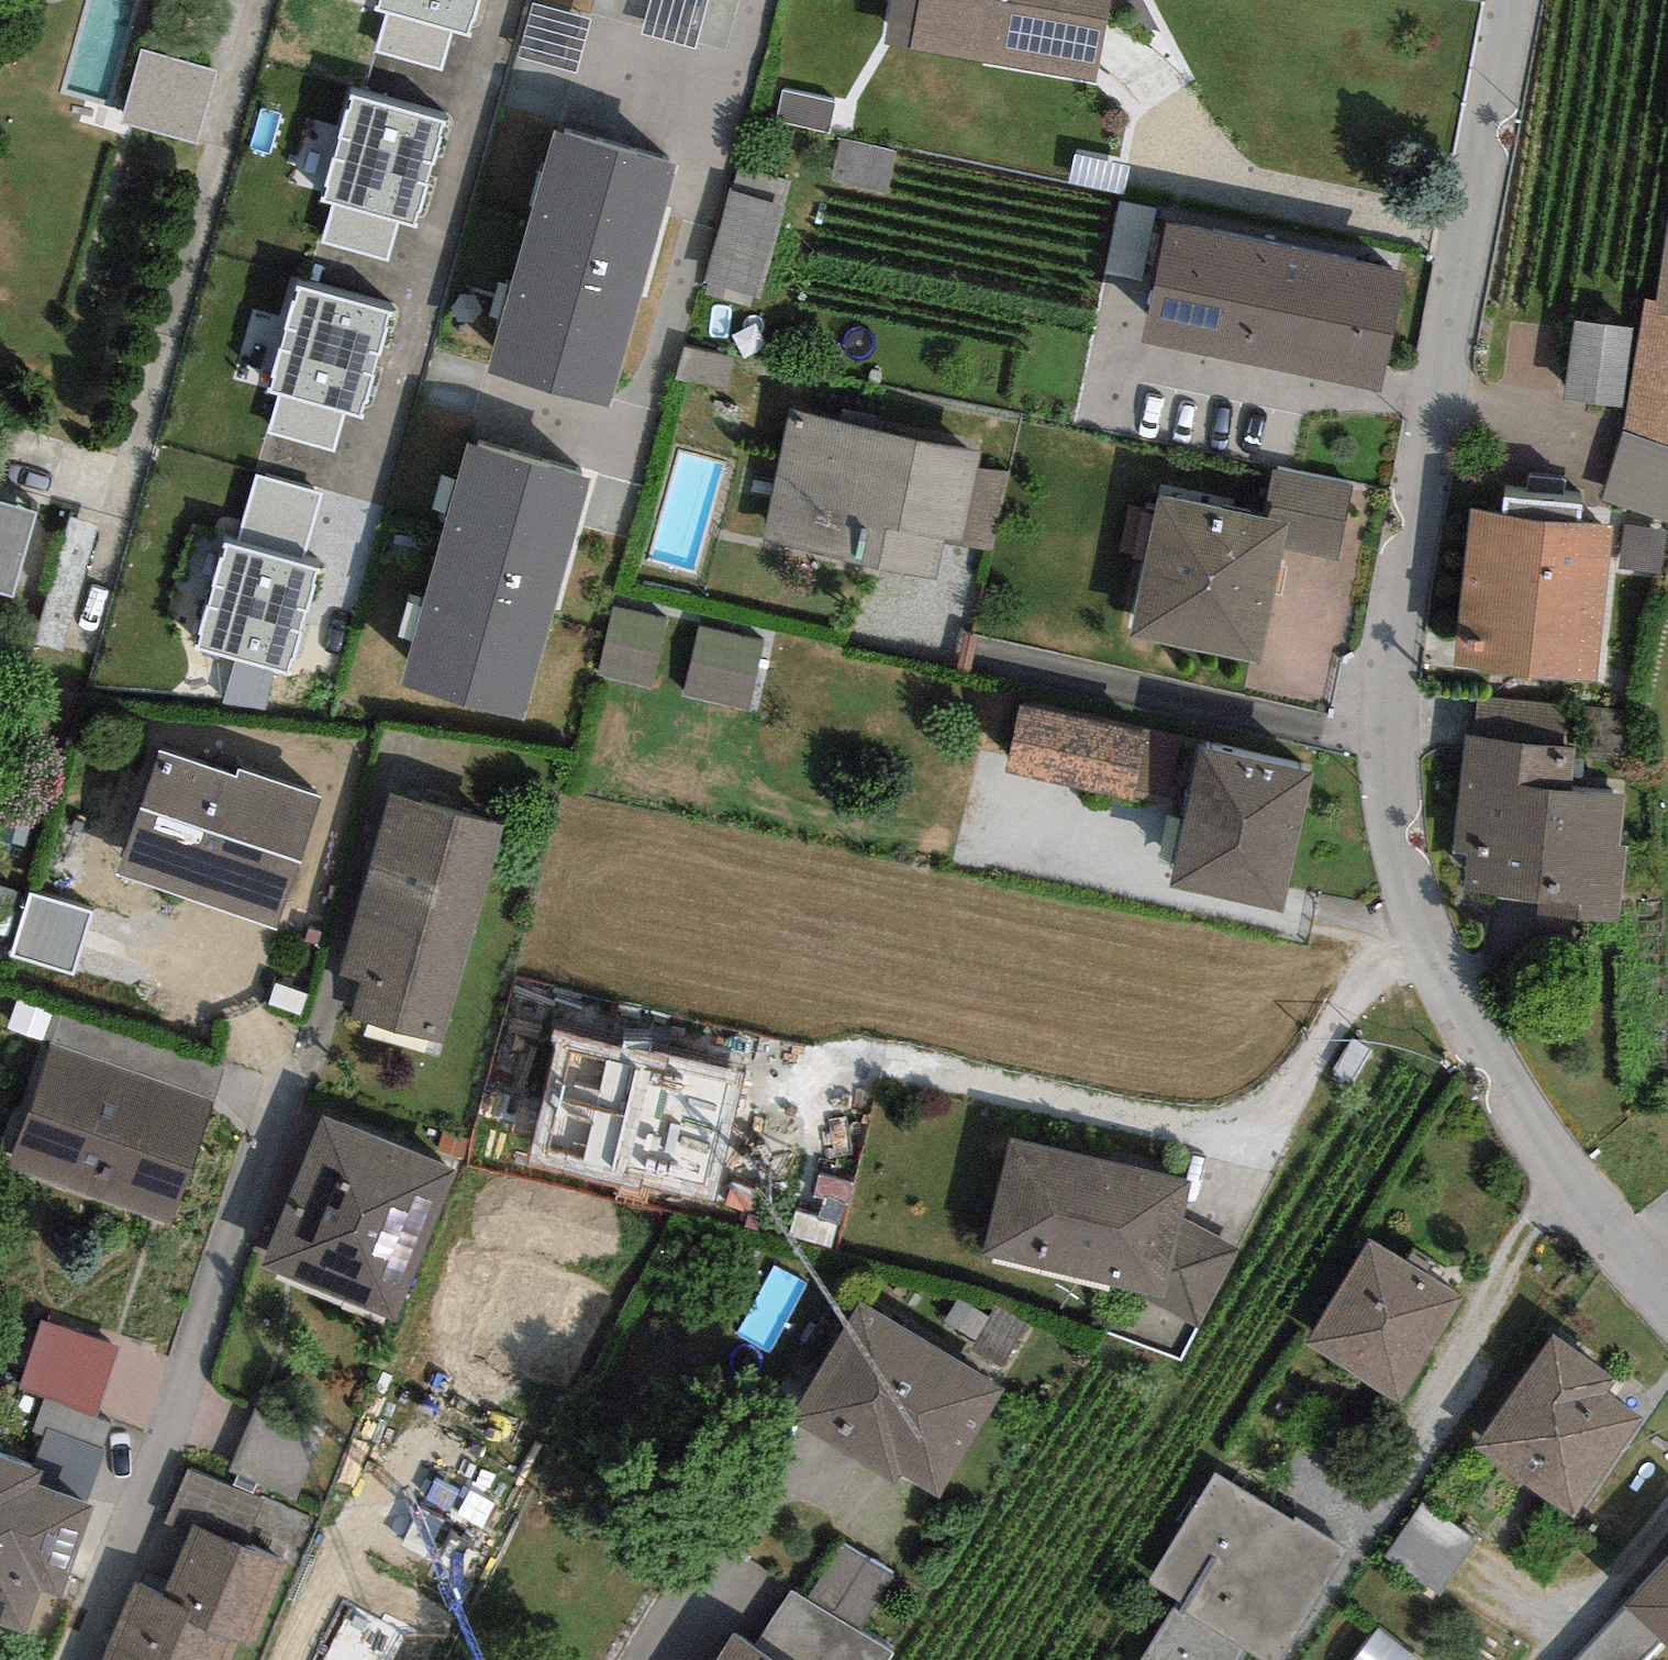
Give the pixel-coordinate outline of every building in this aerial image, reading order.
[(376,12),(386,12),(375,50),(439,67),(449,31),(465,35),(474,0),(379,0),(376,12)] [(910,49),(1099,82),(1114,0),(918,0),(910,49)] [(216,72),(143,49),(121,120),(193,143),(216,72)] [(835,90),(782,84),(778,122),(830,128),(835,90)] [(440,124),(351,101),(324,203),(334,202),(324,241),(388,258),(397,222),(414,226),(440,124)] [(675,161),(554,128),(488,367),(612,408),(675,161)] [(892,146),(838,136),(830,171),(885,182),(892,146)] [(1131,152),(1077,141),(1070,171),(1125,183),(1131,152)] [(794,170),(740,154),(706,269),(761,284),(794,170)] [(1158,201),(1118,193),(1105,262),(1145,269),(1158,201)] [(1402,240),(1174,196),(1152,308),(1381,352),(1402,240)] [(1659,301),(1667,303),(1667,239),(1659,301)] [(388,316),(299,293),(272,394),(282,394),(272,433),(336,449),(345,414),(361,418),(388,316)] [(1659,301),(1643,301),(1623,426),(1667,445),(1667,303),(1659,301)] [(1631,330),(1572,323),(1563,401),(1622,408),(1631,330)] [(731,349),(686,339),(679,370),(724,381),(731,349)] [(982,449),(792,409),(763,544),(935,580),(943,541),(991,552),(1007,477),(978,471),(982,449)] [(1623,426),(1603,500),(1667,522),(1667,445),(1623,426)] [(591,476),(465,442),(400,683),(525,717),(591,476)] [(1265,515),(1158,493),(1129,633),(1259,659),(1282,550),(1337,561),(1353,485),(1275,469),(1265,515)] [(197,648),(287,670),(311,570),(303,568),(321,496),(255,480),(239,549),(222,545),(197,648)] [(0,501),(0,596),(9,598),(33,509),(0,501)] [(1610,525),(1469,511),(1454,665),(1594,679),(1610,525)] [(1626,524),(1619,566),(1662,573),(1667,533),(1667,531),(1626,524)] [(667,619),(611,609),(600,674),(655,684),(667,619)] [(761,639),(696,625),(681,693),(747,707),(761,639)] [(1478,733),(1565,739),(1567,699),(1481,693),(1478,733)] [(1177,739),(1016,705),(1002,771),(1163,805),(1177,739)] [(1575,747),(1466,733),(1449,859),(1464,861),(1460,890),(1528,899),(1527,912),(1621,924),(1631,844),(1622,843),(1628,796),(1570,788),(1575,747)] [(1282,908),(1310,770),(1199,748),(1171,886),(1282,908)] [(234,781),(154,754),(113,876),(283,934),(331,796),(240,764),(234,781)] [(503,823),(378,793),(333,979),(361,986),(354,1016),(451,1039),(503,823)] [(90,911),(27,893),(10,953),(73,972),(90,911)] [(742,1072),(556,1033),(528,1162),(715,1201),(742,1072)] [(210,1099),(51,1040),(7,1160),(165,1219),(210,1099)] [(454,1173),(320,1116),(257,1261),(391,1319),(454,1173)] [(1192,1180),(1008,1137),(983,1255),(1137,1294),(1200,1324),(1237,1248),(1182,1215),(1192,1180)] [(1465,1300),(1367,1239),(1302,1342),(1399,1403),(1465,1300)] [(1010,1386),(860,1298),(789,1419),(900,1484),(908,1471),(947,1494),(1010,1386)] [(122,1345),(45,1317),(19,1387),(97,1415),(122,1345)] [(1608,1375),(1550,1332),(1467,1446),(1573,1523),(1645,1425),(1597,1390),(1608,1375)] [(0,1456),(0,1624),(21,1631),(36,1585),(58,1593),(88,1505),(32,1487),(38,1469),(0,1456)] [(188,1463),(168,1513),(191,1522),(168,1580),(139,1568),(101,1659),(227,1659),(240,1628),(255,1634),(283,1565),(297,1571),(319,1516),(188,1463)] [(1212,1468),(1138,1588),(1171,1608),(1140,1659),(1240,1659),(1249,1646),(1272,1659),(1278,1659),(1346,1549),(1212,1468)] [(1479,1534),(1422,1497),(1388,1549),(1445,1586),(1479,1534)] [(885,1578),(838,1550),(807,1602),(853,1630),(885,1578)] [(1620,1612),(1656,1644),(1667,1655),(1667,1559),(1620,1612)] [(755,1642),(784,1659),(888,1659),(892,1653),(853,1630),(807,1602),(787,1590),(755,1642)] [(405,1636),(351,1608),(324,1659),(392,1659),(405,1636)] [(1620,1612),(1577,1659),(1641,1659),(1656,1644),(1620,1612)] [(727,1622),(702,1659),(784,1659),(755,1642),(727,1622)] [(1377,1625),(1352,1659),(1425,1659),(1377,1625)]
